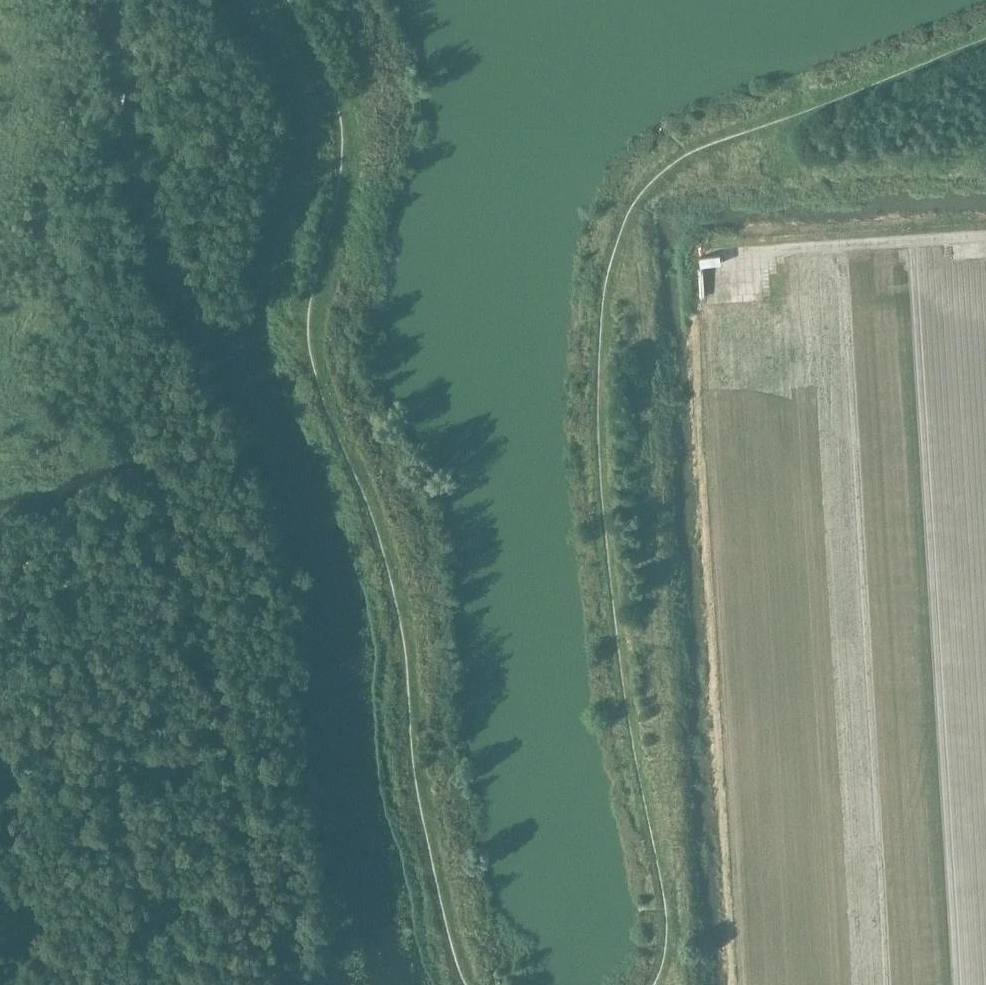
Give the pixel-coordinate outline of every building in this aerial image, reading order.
[(920,759),(930,758),(929,738),(920,738),(920,759)]
